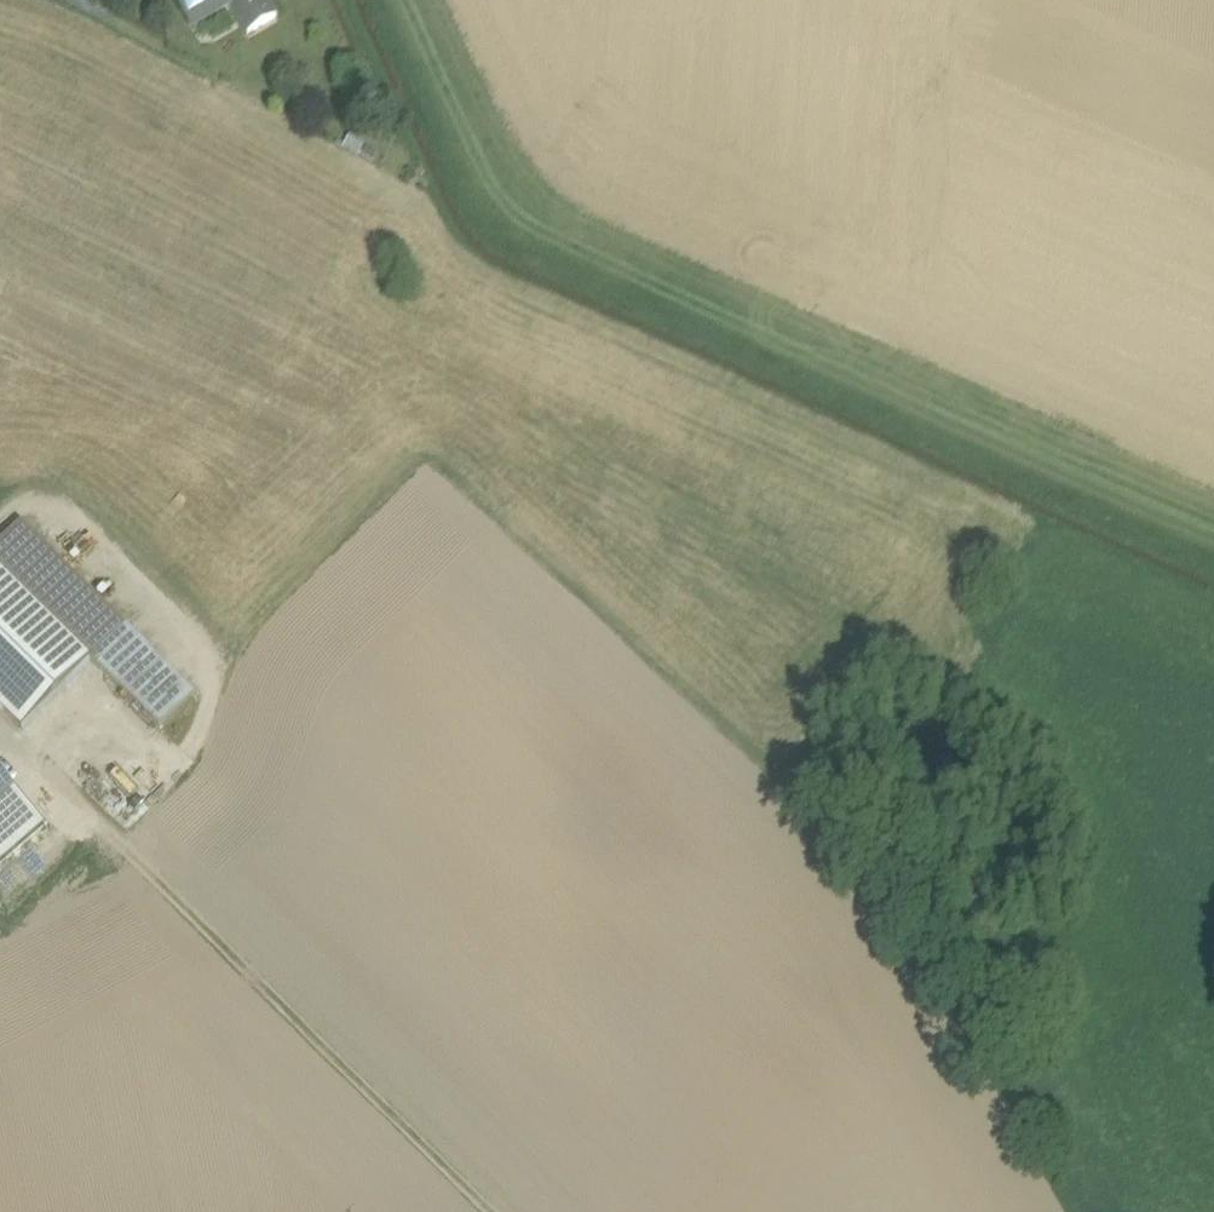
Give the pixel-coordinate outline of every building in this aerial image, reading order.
[(196,22),(233,2),(251,33),(278,18),(267,0),(183,0),(196,22)] [(0,547),(0,572),(92,661),(161,728),(195,694),(22,525),(0,547)] [(178,560),(171,565),(190,591),(198,585),(178,560)] [(24,730),(92,661),(0,572),(0,706),(24,730)] [(17,789),(46,823),(58,813),(1,748),(0,749),(0,769),(17,789)] [(0,769),(0,804),(17,789),(0,769)] [(46,823),(17,789),(0,804),(0,862),(46,823)]
